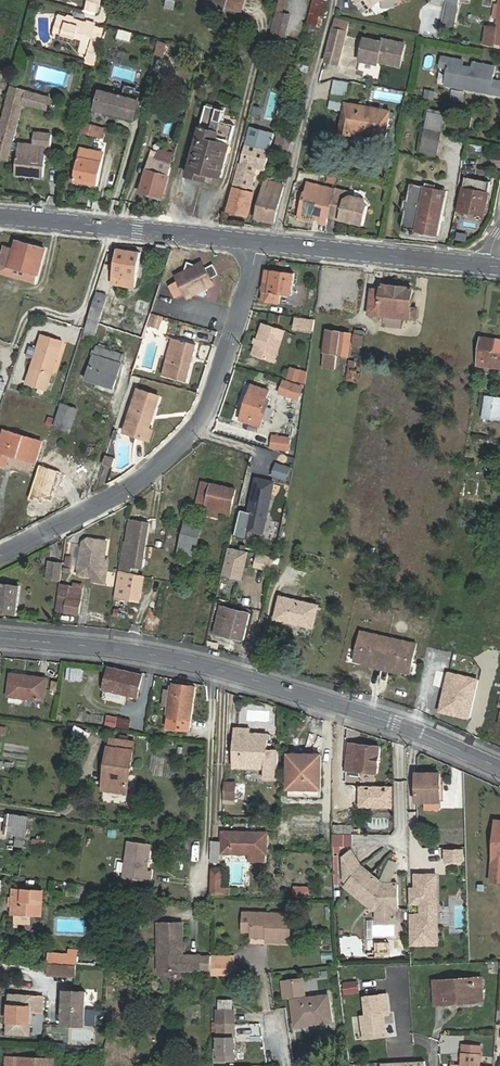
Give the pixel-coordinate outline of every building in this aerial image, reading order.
[(95,13),(99,0),(89,0),(86,11),(95,13)] [(221,7),(237,11),(240,0),(223,0),(222,7),(221,7)] [(307,22),(320,25),(326,0),(312,0),(307,22)] [(362,12),(378,0),(353,0),(362,12)] [(443,22),(454,24),(458,0),(447,0),(443,22)] [(285,12),(277,10),(271,31),(284,35),(286,27),(282,26),(285,12)] [(93,24),(56,15),(51,35),(79,42),(77,48),(84,50),(87,36),(90,37),(93,24)] [(347,20),(334,17),(325,59),(338,63),(347,20)] [(499,24),(490,22),(486,39),(494,41),(495,39),(499,40),(499,18),(499,24)] [(381,39),(363,35),(359,58),(377,62),(378,59),(400,63),(405,40),(382,36),(381,39)] [(90,39),(84,61),(94,64),(100,41),(90,39)] [(494,68),(472,64),(471,69),(461,68),(462,62),(441,59),(439,69),(447,70),(445,85),(447,87),(460,90),(462,88),(464,90),(499,96),(499,82),(492,81),(494,68)] [(138,102),(99,91),(94,108),(133,119),(138,102)] [(463,93),(451,92),(450,101),(462,103),(463,93)] [(8,98),(0,129),(0,156),(8,158),(11,148),(12,142),(20,113),(27,113),(28,99),(8,98)] [(28,99),(27,113),(51,115),(52,101),(28,99)] [(374,135),(373,138),(385,140),(390,111),(344,103),(339,132),(352,134),(352,131),(374,135)] [(224,110),(207,106),(188,176),(206,180),(208,173),(221,177),(234,127),(220,123),(224,110)] [(428,112),(420,156),(435,159),(443,115),(428,112)] [(92,124),(84,122),(82,132),(89,134),(92,124)] [(105,127),(92,124),(89,134),(103,137),(105,127)] [(291,139),(279,135),(275,149),(288,152),(291,139)] [(24,152),(16,151),(15,175),(43,177),(45,145),(25,143),(24,152)] [(16,148),(16,151),(24,152),(25,143),(17,143),(16,148)] [(267,150),(256,147),(255,152),(243,149),(227,210),(246,215),(252,193),(242,190),(243,186),(249,187),(254,167),(262,169),(267,150)] [(98,185),(103,153),(78,149),(73,182),(98,185)] [(150,156),(140,192),(162,197),(171,166),(169,165),(172,154),(159,150),(157,158),(150,156)] [(256,218),(274,222),(284,186),(284,185),(273,182),(274,179),(266,177),(256,218)] [(483,216),(490,182),(465,178),(458,211),(483,216)] [(340,216),(340,220),(364,225),(368,204),(365,198),(353,195),(348,191),(337,189),(336,190),(319,186),(319,184),(309,182),(307,194),(304,199),(299,218),(313,220),(314,214),(329,218),(330,214),(340,216)] [(438,237),(446,193),(418,188),(418,189),(405,186),(401,203),(399,202),(397,213),(399,213),(396,229),(410,231),(409,232),(438,237)] [(44,249),(15,240),(13,247),(4,245),(0,257),(0,273),(33,283),(44,249)] [(134,287),(140,253),(116,249),(110,284),(134,287)] [(205,293),(211,275),(207,268),(206,268),(187,263),(182,280),(172,285),(176,294),(187,288),(205,293)] [(207,268),(211,275),(218,271),(214,264),(207,268)] [(290,298),(292,274),(266,271),(261,302),(279,303),(280,297),(290,298)] [(367,316),(414,321),(415,314),(410,313),(412,289),(380,286),(379,291),(371,290),(367,316)] [(98,324),(106,296),(96,293),(88,321),(98,324)] [(150,313),(146,326),(156,329),(161,315),(150,313)] [(314,320),(295,317),(294,329),(313,331),(314,320)] [(263,323),(252,355),(274,362),(285,330),(263,323)] [(336,355),(340,333),(327,330),(321,352),(336,355)] [(45,388),(60,339),(41,333),(25,382),(45,388)] [(350,336),(340,333),(336,355),(345,357),(350,336)] [(81,335),(80,340),(91,343),(93,338),(81,335)] [(194,353),(197,354),(200,342),(176,336),(167,374),(192,379),(196,360),(193,359),(194,353)] [(481,338),(477,364),(499,367),(499,340),(481,338)] [(106,350),(106,348),(97,345),(97,348),(95,347),(85,379),(113,388),(120,364),(119,364),(122,355),(106,350)] [(298,400),(302,388),(284,382),(280,394),(298,400)] [(264,407),(266,402),(269,393),(253,387),(241,420),(260,427),(266,408),(264,407)] [(135,424),(132,433),(151,439),(154,428),(150,427),(161,394),(139,388),(128,422),(135,424)] [(483,418),(499,421),(499,399),(486,397),(483,418)] [(69,432),(77,409),(61,404),(54,427),(69,432)] [(126,431),(132,433),(135,424),(128,422),(126,431)] [(8,466),(11,456),(38,464),(44,442),(7,431),(0,454),(0,463),(8,466)] [(288,450),(289,440),(273,438),(272,448),(288,450)] [(115,459),(106,456),(103,464),(113,467),(115,459)] [(291,465),(277,461),(272,474),(286,479),(291,465)] [(62,472),(40,465),(29,499),(42,503),(44,498),(52,501),(62,472)] [(276,479),(256,475),(248,510),(242,509),(236,534),(247,537),(248,529),(265,532),(276,479)] [(205,510),(230,515),(235,490),(201,483),(196,506),(205,508),(205,510)] [(142,570),(149,525),(129,522),(125,544),(123,543),(115,598),(139,602),(143,578),(130,576),(131,569),(142,570)] [(183,524),(180,536),(198,540),(201,528),(183,524)] [(180,536),(178,544),(196,548),(198,540),(180,536)] [(85,546),(81,549),(76,582),(93,584),(100,579),(104,549),(85,546)] [(249,551),(230,546),(223,573),(243,578),(249,551)] [(64,565),(52,563),(50,582),(61,584),(64,565)] [(14,615),(19,586),(0,582),(0,613),(14,615)] [(77,614),(81,589),(68,586),(63,612),(77,614)] [(281,598),(279,603),(297,607),(299,602),(281,598)] [(297,607),(279,603),(275,619),(314,629),(318,608),(299,602),(297,607)] [(243,641),(249,614),(220,608),(214,634),(243,641)] [(361,631),(355,661),(373,665),(373,666),(382,668),(389,637),(361,631)] [(410,673),(417,643),(389,637),(382,668),(392,671),(392,669),(410,673)] [(105,689),(138,697),(143,675),(110,667),(105,689)] [(479,680),(449,673),(439,713),(469,720),(479,680)] [(47,702),(49,680),(14,675),(11,697),(47,702)] [(174,683),(172,691),(169,707),(166,725),(188,729),(196,687),(174,683)] [(169,707),(172,691),(165,690),(162,706),(169,707)] [(253,761),(266,761),(266,737),(250,737),(250,732),(235,732),(236,765),(252,765),(253,761)] [(135,741),(113,739),(112,746),(110,746),(108,769),(112,770),(109,790),(128,792),(135,741)] [(377,773),(379,747),(348,743),(345,769),(347,769),(347,774),(361,775),(362,771),(377,773)] [(306,785),(307,791),(321,791),(320,754),(289,754),(290,785),(306,785)] [(439,802),(439,774),(416,774),(416,802),(439,802)] [(393,786),(360,786),(360,808),(393,809),(393,786)] [(235,788),(225,788),(224,804),(235,804),(235,788)] [(30,816),(10,814),(7,835),(27,838),(30,816)] [(496,821),(491,882),(499,882),(499,822),(496,821)] [(334,834),(351,834),(351,826),(334,826),(334,834)] [(267,835),(224,833),(224,855),(247,856),(247,865),(268,865),(267,835)] [(351,834),(334,834),(334,846),(353,846),(353,834),(351,834)] [(152,843),(130,840),(127,858),(124,877),(150,881),(152,870),(148,869),(152,843)] [(383,884),(362,867),(351,852),(343,857),(348,863),(344,864),(345,883),(348,885),(346,888),(374,909),(378,909),(398,909),(400,909),(399,885),(383,884)] [(211,871),(210,897),(221,897),(223,872),(211,871)] [(440,873),(410,873),(410,946),(439,946),(440,873)] [(294,886),(293,896),(308,896),(309,886),(294,886)] [(46,891),(18,889),(17,909),(14,909),(13,915),(16,916),(17,916),(32,917),(44,918),(46,891)] [(398,920),(398,909),(378,909),(378,920),(398,920)] [(242,934),(253,934),(253,915),(242,914),(242,934)] [(268,934),(268,939),(268,944),(291,945),(292,915),(253,915),(253,934),(268,934)] [(31,924),(32,917),(17,916),(16,916),(15,923),(31,924)] [(185,924),(162,922),(159,970),(200,972),(200,971),(201,958),(201,957),(183,956),(184,950),(184,943),(185,924)] [(385,940),(372,941),(372,951),(386,951),(385,940)] [(49,955),(49,966),(69,967),(77,968),(77,958),(49,955)] [(201,958),(200,971),(211,972),(211,970),(211,965),(211,963),(211,959),(201,958)] [(233,965),(211,965),(211,970),(211,972),(211,977),(232,977),(233,965)] [(69,967),(49,966),(48,977),(76,979),(77,968),(69,967)] [(311,1021),(312,1024),(331,1021),(327,995),(306,998),(303,979),(283,982),(286,998),(291,1001),(294,1023),(311,1021)] [(470,979),(462,980),(464,1004),(472,1003),(470,979)] [(464,1004),(462,980),(433,982),(434,1005),(443,1005),(443,1002),(452,1001),(453,1004),(464,1004)] [(87,995),(65,993),(64,1011),(86,1012),(87,995)] [(11,994),(8,1032),(30,1034),(31,1011),(43,1012),(44,996),(11,994)] [(389,1013),(387,994),(365,997),(367,1016),(362,1016),(364,1038),(386,1035),(383,1014),(389,1013)] [(217,1000),(216,1011),(234,1011),(234,1000),(217,1000)] [(186,1005),(185,1017),(199,1018),(199,1006),(186,1005)] [(64,1011),(63,1028),(85,1029),(86,1012),(64,1011)] [(216,1011),(217,1026),(234,1026),(234,1011),(216,1011)] [(234,1026),(217,1026),(217,1045),(234,1044),(234,1026)] [(234,1044),(217,1045),(217,1061),(234,1061),(234,1044)] [(461,1065),(479,1065),(481,1047),(462,1046),(461,1065)]
